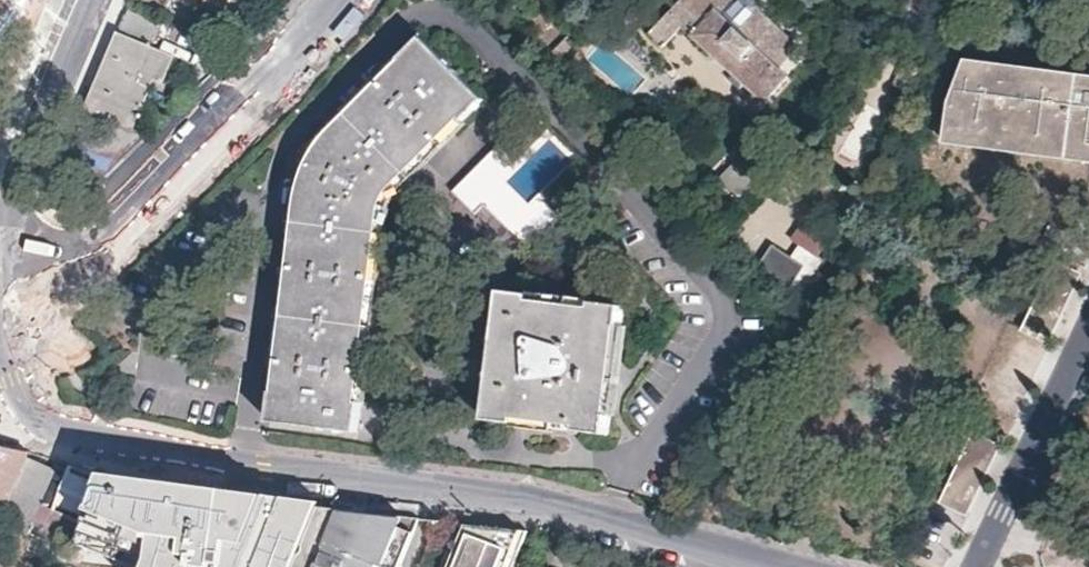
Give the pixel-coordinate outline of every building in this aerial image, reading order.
[(748,41),(755,33),(745,24),(728,9),(721,17),(702,0),(684,0),(649,38),(665,52),(685,30),(767,104),(790,78),(780,69),(748,41)] [(129,8),(87,109),(134,128),(150,92),(155,79),(165,82),(176,55),(155,46),(162,26),(162,25),(162,23),(161,22),(160,22),(129,8)] [(800,47),(758,9),(745,24),(755,33),(748,41),(780,69),(800,47)] [(357,399),(380,209),(381,204),(388,190),(459,120),(462,123),(485,99),(422,37),(398,61),(401,64),(335,129),(320,147),(309,167),(302,189),(278,389),(273,388),(270,422),(319,428),(358,432),(362,399),(357,399)] [(974,56),(958,101),(953,141),(1088,158),(1088,71),(974,56)] [(134,128),(87,109),(78,130),(125,149),(134,128)] [(484,202),(530,246),(562,214),(545,198),(584,159),(551,126),(515,162),(498,145),(454,189),(475,210),(484,202)] [(807,268),(829,241),(799,217),(815,196),(784,172),(774,185),(737,155),(714,183),(747,209),(731,230),(759,252),(759,253),(785,274),(796,260),(807,268)] [(1060,264),(1025,332),(1031,335),(1045,341),(1079,273),(1060,264)] [(607,436),(625,305),(504,289),(486,419),(514,423),(607,436)] [(941,502),(965,513),(998,443),(987,438),(975,433),(941,502)] [(26,451),(0,445),(0,501),(6,504),(9,496),(10,491),(26,451)] [(66,465),(50,510),(41,506),(14,493),(10,491),(9,496),(6,504),(0,517),(0,524),(28,536),(35,521),(53,531),(59,518),(74,524),(94,454),(71,448),(66,465)] [(14,493),(41,506),(55,467),(47,462),(26,451),(10,491),(14,493)] [(94,454),(74,524),(71,537),(75,543),(70,560),(98,566),(296,566),(315,500),(314,497),(315,492),(279,486),(255,477),(206,469),(94,454)] [(421,511),(409,510),(395,508),(339,500),(315,500),(296,566),(400,566),(421,511)] [(74,524),(59,518),(53,531),(71,537),(74,524)] [(529,536),(532,528),(509,523),(462,518),(441,566),(517,566),(529,536)]
